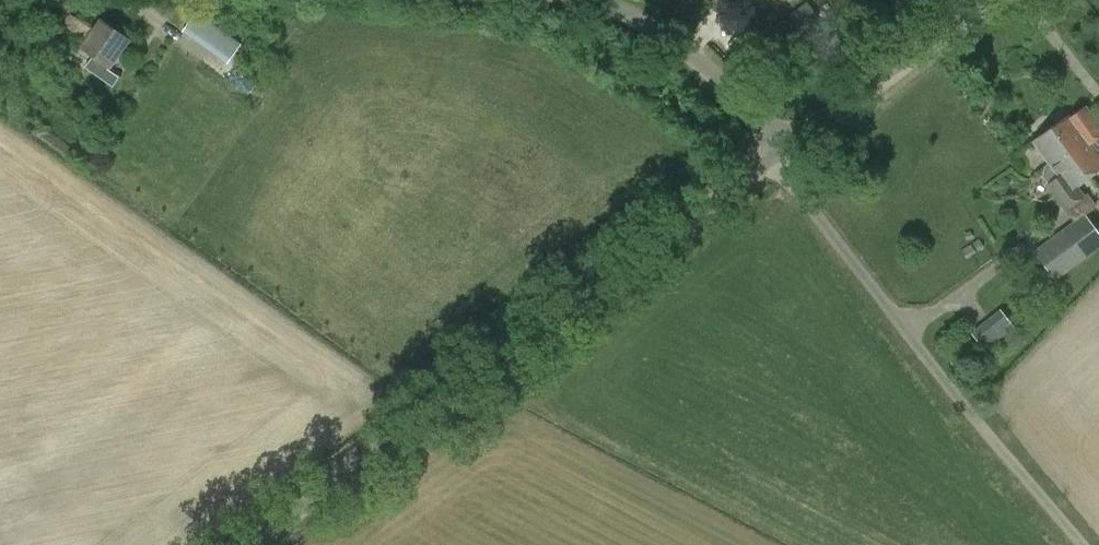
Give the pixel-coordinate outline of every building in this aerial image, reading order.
[(101,21),(95,30),(66,10),(58,21),(88,41),(83,48),(94,56),(85,68),(113,87),(120,77),(108,69),(129,41),(101,21)] [(241,44),(197,11),(182,31),(227,63),(241,44)] [(784,59),(778,53),(781,51),(750,23),(726,48),(757,76),(758,74),(764,79),(784,59)] [(1064,210),(1084,195),(1077,185),(1098,169),(1098,155),(1090,143),(1098,137),(1098,123),(1086,105),(1069,117),(1034,142),(1049,163),(1045,166),(1043,176),(1049,184),(1046,186),(1064,210)] [(1098,248),(1098,232),(1085,214),(1075,222),(1074,221),(1033,251),(1055,281),(1098,248)] [(974,335),(985,350),(1014,327),(1002,312),(992,321),(974,335)] [(977,346),(972,339),(966,343),(971,350),(977,346)]
